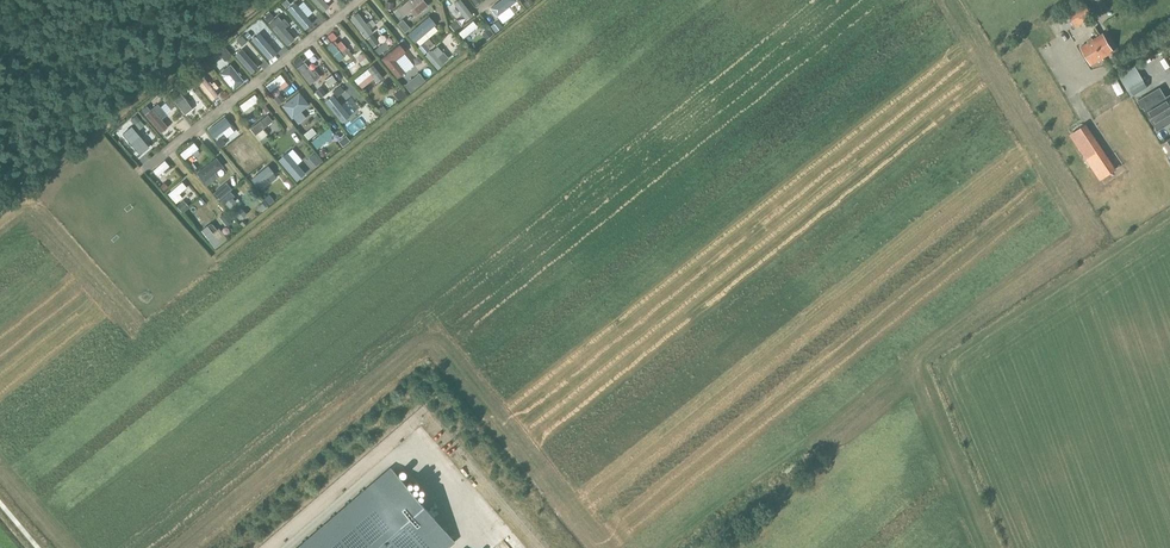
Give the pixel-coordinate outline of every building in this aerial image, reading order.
[(323,12),(329,6),(323,0),(312,0),(323,12)] [(428,6),(423,0),(409,0),(397,10),(403,17),(411,10),(416,16),(428,6)] [(455,4),(469,21),(475,16),(463,0),(461,0),(455,4)] [(517,0),(501,0),(490,8),(496,16),(517,1),(517,0)] [(1075,27),(1093,16),(1085,4),(1068,14),(1075,27)] [(301,13),(303,11),(299,5),(291,11),(303,26),(308,22),(301,13)] [(369,22),(366,23),(358,13),(350,18),(366,38),(373,33),(371,29),(373,27),(369,22)] [(278,17),(269,24),(288,45),(294,39),(284,28),(289,25),(284,19),(281,21),(278,17)] [(414,43),(436,25),(429,17),(408,35),(414,43)] [(473,21),(459,33),(463,38),(477,27),(473,21)] [(1073,30),(1076,36),(1095,27),(1092,21),(1073,30)] [(1113,51),(1102,33),(1080,47),(1091,64),(1113,51)] [(276,55),(259,35),(251,41),(268,62),(276,55)] [(373,48),(379,43),(373,35),(367,39),(373,48)] [(339,62),(345,57),(341,53),(347,48),(341,41),(335,46),(332,42),(327,47),(339,62)] [(382,59),(397,79),(406,72),(397,61),(407,53),(400,45),(382,59)] [(437,57),(443,53),(437,46),(426,55),(438,69),(444,64),(437,57)] [(242,50),(235,56),(251,74),(258,68),(242,50)] [(215,72),(221,68),(218,61),(211,65),(215,72)] [(315,70),(312,72),(305,63),(297,69),(310,85),(320,77),(315,70)] [(245,82),(232,65),(221,74),(234,91),(245,82)] [(373,65),(354,80),(358,84),(371,74),(378,82),(383,78),(373,65)] [(1136,99),(1137,98),(1150,91),(1142,78),(1131,84),(1124,72),(1120,75),(1126,87),(1130,85),(1129,85),(1136,99)] [(282,89),(288,85),(280,75),(266,86),(270,91),(278,85),(282,89)] [(211,100),(218,96),(202,76),(196,81),(211,100)] [(332,84),(325,89),(329,96),(337,90),(332,84)] [(411,97),(424,93),(420,84),(408,88),(411,97)] [(185,114),(192,109),(177,88),(169,93),(185,114)] [(1119,89),(1112,92),(1120,106),(1126,102),(1119,89)] [(1154,98),(1151,91),(1150,91),(1137,98),(1147,116),(1148,115),(1151,119),(1159,114),(1161,112),(1165,118),(1168,123),(1169,122),(1169,96),(1159,102),(1156,96),(1154,98)] [(299,93),(282,106),(292,119),(300,111),(309,105),(299,93)] [(254,95),(240,106),(244,111),(258,100),(254,95)] [(347,118),(332,98),(326,103),(341,123),(347,118)] [(162,119),(167,115),(157,104),(145,114),(161,133),(168,127),(162,119)] [(255,104),(240,114),(244,120),(259,111),(255,104)] [(1059,118),(1064,132),(1078,127),(1073,113),(1059,118)] [(268,115),(250,129),(259,140),(267,135),(262,129),(272,121),(268,115)] [(361,115),(342,129),(347,135),(365,121),(361,115)] [(209,130),(208,130),(212,136),(222,129),(226,134),(231,130),(227,125),(228,124),(224,119),(209,130)] [(333,135),(334,134),(330,129),(312,143),(317,148),(326,141),(328,144),(335,138),(333,135)] [(126,138),(120,142),(134,160),(140,156),(126,138)] [(302,143),(307,150),(313,146),(309,139),(302,143)] [(1169,158),(1169,139),(1162,144),(1169,158)] [(241,141),(228,152),(233,157),(240,151),(243,156),(248,151),(245,147),(245,146),(241,141)] [(194,143),(181,154),(185,159),(192,153),(195,157),(199,153),(197,150),(198,149),(194,143)] [(272,151),(277,158),(287,151),(282,143),(272,151)] [(305,175),(287,154),(279,162),(297,182),(305,175)] [(1108,156),(1091,167),(1100,180),(1117,169),(1108,156)] [(203,182),(223,167),(216,158),(196,174),(203,182)] [(164,161),(153,171),(158,176),(163,171),(166,173),(170,169),(168,167),(169,166),(164,161)] [(268,166),(251,179),(257,186),(267,178),(269,180),(274,175),(273,173),(268,166)] [(182,183),(168,194),(176,203),(182,198),(179,194),(186,188),(182,183)] [(226,191),(213,202),(218,207),(231,196),(226,191)] [(237,199),(234,201),(232,198),(226,203),(240,219),(246,214),(239,206),(241,203),(237,199)] [(191,227),(205,217),(201,211),(187,221),(191,227)] [(211,223),(201,231),(215,248),(220,243),(212,233),(216,230),(211,223)] [(455,541),(448,533),(391,468),(298,547),(447,547),(455,541)]
